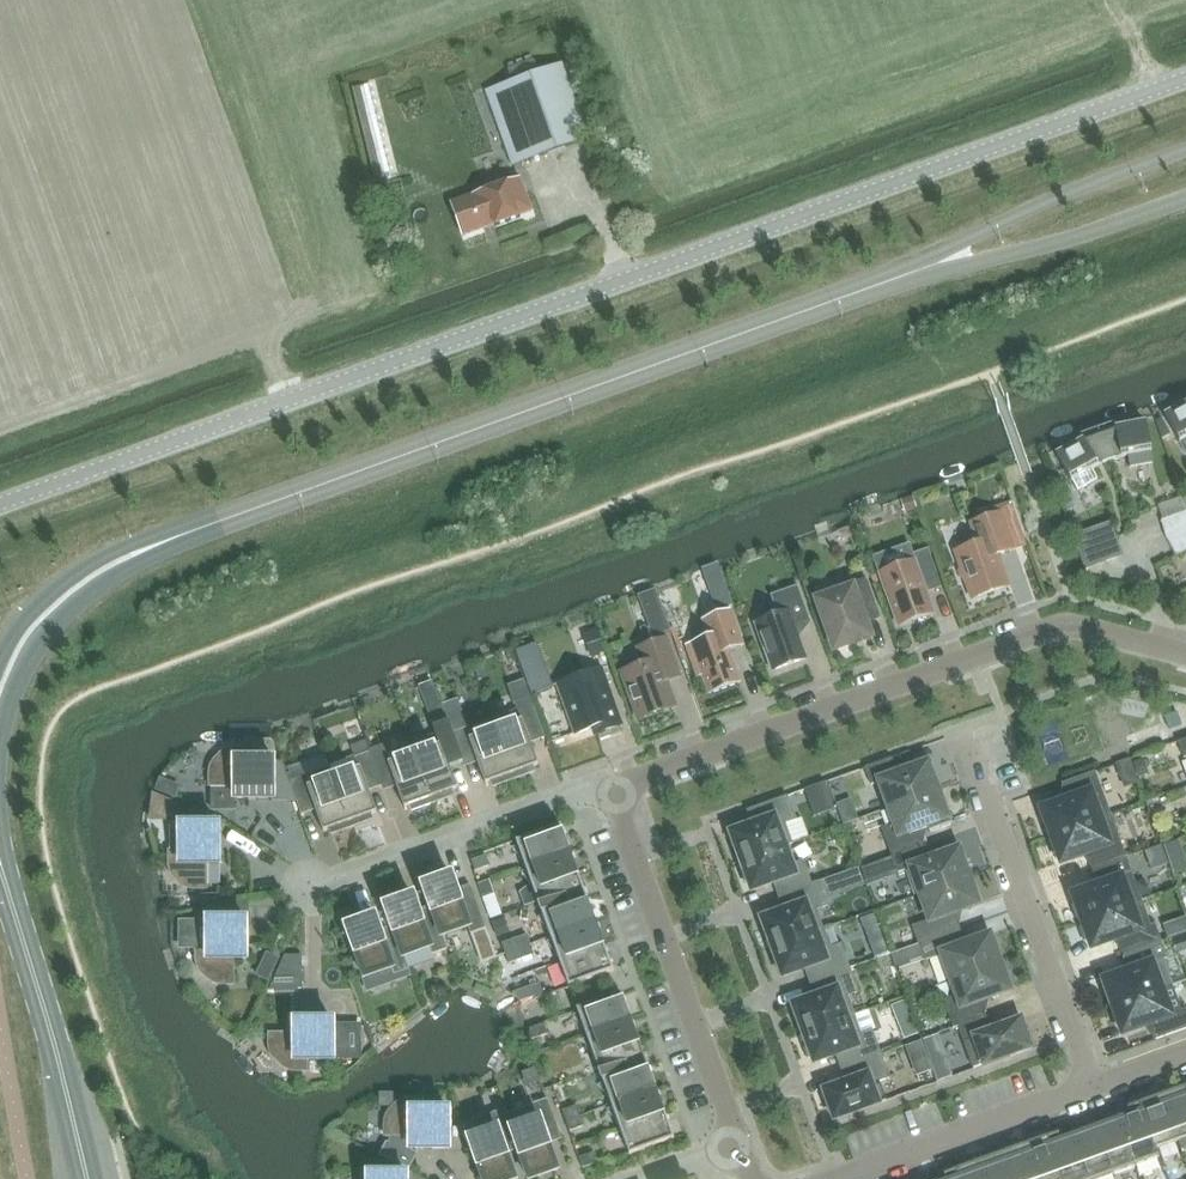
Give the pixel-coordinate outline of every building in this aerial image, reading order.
[(525,162),(587,140),(560,66),(498,89),(525,162)] [(453,205),(465,238),(500,226),(501,229),(523,222),(523,219),(534,215),(521,180),(453,205)] [(1165,417),(1179,443),(1180,442),(1185,452),(1185,405),(1165,417)] [(1098,429),(1109,461),(1128,458),(1130,469),(1153,464),(1151,453),(1152,453),(1146,424),(1117,429),(1115,423),(1098,429)] [(1092,471),(1109,461),(1098,429),(1081,436),(1083,442),(1057,456),(1071,482),(1072,482),(1078,491),(1097,480),(1092,471)] [(912,497),(901,501),(905,512),(916,508),(912,497)] [(958,551),(955,551),(960,568),(958,571),(962,581),(966,582),(972,600),(1009,587),(998,555),(1024,546),(1010,503),(979,515),(981,521),(971,524),(977,540),(974,545),(958,551)] [(1161,521),(1167,538),(1185,531),(1185,512),(1161,521)] [(1109,524),(1075,537),(1086,567),(1087,570),(1121,557),(1109,524)] [(1167,538),(1176,556),(1185,551),(1185,531),(1167,538)] [(930,556),(880,574),(899,626),(933,614),(926,593),(941,588),(930,556)] [(732,605),(717,564),(702,569),(717,611),(732,605)] [(835,649),(870,636),(865,625),(881,619),(866,579),(849,585),(851,589),(818,601),(835,649)] [(773,672),(807,659),(795,626),(810,620),(798,586),(771,596),(778,616),(755,624),(773,672)] [(740,683),(728,651),(743,646),(730,611),(703,620),(709,637),(687,646),(698,678),(703,676),(710,694),(740,683)] [(597,628),(582,633),(590,656),(605,651),(597,628)] [(640,720),(674,707),(665,683),(681,677),(667,639),(650,645),(652,653),(633,660),(636,668),(623,672),(640,720)] [(622,726),(602,670),(558,685),(576,734),(569,736),(569,737),(604,725),(607,732),(622,726)] [(496,730),(514,780),(535,772),(533,767),(539,765),(529,739),(543,734),(533,705),(530,698),(515,703),(517,710),(493,720),(496,730)] [(1179,711),(1163,716),(1169,731),(1184,725),(1179,711)] [(411,743),(433,804),(454,796),(452,791),(458,789),(448,763),(460,759),(461,764),(463,763),(448,721),(445,715),(431,720),(436,734),(411,743)] [(514,780),(496,730),(471,739),(462,716),(448,721),(463,763),(476,758),(486,785),(491,783),(493,788),(514,780)] [(1117,740),(1129,736),(1125,724),(1112,728),(1117,740)] [(1178,742),(1184,759),(1185,758),(1185,739),(1178,742)] [(211,777),(211,811),(235,811),(235,799),(274,799),(274,761),(272,761),(272,742),(269,740),(264,740),(249,740),(249,743),(249,751),(238,751),(237,751),(234,751),(231,752),(228,753),(225,754),(223,756),(220,757),(218,760),(216,762),(215,765),(213,767),(212,770),(212,773),(211,776),(211,777)] [(412,812),(433,804),(411,743),(386,752),(384,746),(369,751),(370,753),(382,787),(395,782),(405,808),(410,806),(412,812)] [(380,787),(382,787),(370,753),(355,758),(359,769),(334,778),(352,828),(373,820),(371,815),(377,813),(367,787),(379,783),(380,787)] [(890,808),(938,791),(933,775),(931,776),(927,764),(898,775),(892,759),(865,768),(871,785),(880,782),(890,808)] [(1130,759),(1116,765),(1120,776),(1134,771),(1130,759)] [(1144,759),(1134,763),(1139,777),(1149,773),(1144,759)] [(304,772),(288,777),(300,811),(314,806),(324,832),(329,830),(331,836),(352,828),(334,778),(331,769),(306,778),(304,772)] [(1051,836),(1111,815),(1095,772),(1064,784),(1069,799),(1041,809),(1051,836)] [(159,778),(155,790),(175,798),(180,786),(159,778)] [(825,783),(804,790),(808,801),(828,793),(825,783)] [(892,856),(923,845),(917,829),(947,818),(943,807),(944,806),(938,791),(890,808),(895,823),(882,828),(892,856)] [(741,862),(793,843),(786,824),(797,821),(788,796),(747,811),(748,813),(753,811),(758,823),(730,833),(741,862)] [(1095,869),(1126,858),(1111,815),(1051,836),(1061,864),(1089,853),(1095,869)] [(219,826),(171,826),(171,851),(171,862),(171,865),(171,868),(172,871),(174,874),(175,877),(177,879),(180,881),(182,883),(185,885),(188,886),(191,887),(194,888),(197,888),(208,888),(208,864),(219,864),(219,826)] [(518,846),(514,849),(525,865),(526,868),(570,851),(561,827),(517,843),(518,846)] [(1179,840),(1164,845),(1168,854),(1182,849),(1179,840)] [(779,897),(819,883),(819,882),(812,884),(804,861),(793,865),(786,847),(793,844),(793,843),(741,862),(752,892),(779,882),(784,895),(778,896),(779,897)] [(921,894),(970,877),(964,861),(962,862),(958,850),(929,861),(923,845),(892,856),(898,873),(911,868),(921,894)] [(530,884),(520,891),(526,906),(538,901),(582,885),(579,876),(570,851),(526,868),(527,870),(522,874),(530,884)] [(476,872),(490,867),(486,856),(472,861),(476,872)] [(1082,922),(1142,900),(1126,858),(1095,869),(1100,885),(1072,895),(1082,922)] [(424,886),(447,950),(448,949),(443,937),(469,928),(471,934),(486,929),(471,885),(469,886),(471,891),(459,895),(452,876),(424,886)] [(918,944),(955,931),(949,915),(978,904),(974,893),(975,892),(970,877),(921,894),(930,921),(912,927),(918,944)] [(490,881),(479,885),(484,898),(495,894),(490,881)] [(772,948),(824,929),(817,911),(828,907),(819,883),(779,897),(779,898),(784,896),(789,909),(761,919),(772,948)] [(582,885),(538,901),(542,913),(543,915),(539,919),(550,934),(551,938),(596,922),(587,897),(582,885)] [(433,955),(447,950),(424,886),(423,887),(432,911),(420,916),(413,897),(386,907),(409,970),(405,958),(430,948),(433,955)] [(220,894),(201,894),(201,908),(220,905),(220,894)] [(1126,955),(1162,942),(1155,924),(1151,926),(1142,900),(1082,922),(1092,949),(1120,939),(1126,955)] [(394,976),(409,970),(386,907),(385,907),(394,932),(382,936),(375,918),(347,928),(365,979),(392,969),(394,976)] [(875,911),(860,916),(864,926),(879,921),(875,911)] [(1178,920),(1182,933),(1185,931),(1185,917),(1178,920)] [(506,920),(493,924),(498,937),(510,933),(506,920)] [(198,951),(198,957),(200,967),(206,976),(214,981),(225,984),(235,983),(235,959),(246,959),(246,921),(179,921),(179,951),(198,951)] [(552,940),(548,943),(559,959),(560,963),(605,946),(596,922),(551,938),(552,940)] [(810,983),(850,969),(842,945),(831,948),(824,929),(772,948),(783,978),(810,968),(815,981),(809,983),(810,983)] [(952,981),(1001,963),(995,947),(994,948),(990,937),(960,947),(955,931),(918,944),(925,961),(943,955),(952,981)] [(1172,939),(1176,953),(1185,950),(1185,935),(1172,939)] [(506,954),(519,949),(516,939),(502,944),(506,954)] [(1113,1008),(1173,986),(1163,960),(1168,959),(1162,942),(1126,955),(1131,970),(1103,981),(1113,1008)] [(561,964),(557,967),(568,983),(569,987),(614,971),(605,946),(560,963),(561,964)] [(519,949),(506,954),(509,965),(523,960),(519,949)] [(268,952),(257,975),(269,981),(280,958),(268,952)] [(285,956),(270,989),(297,989),(297,970),(302,970),(302,956),(285,956)] [(954,1028),(985,1016),(980,1001),(1009,991),(1005,979),(1006,979),(1001,963),(952,981),(958,996),(944,1001),(954,1028)] [(803,1034),(855,1016),(848,997),(859,993),(850,969),(810,983),(810,984),(815,982),(820,995),(792,1005),(803,1034)] [(1113,1008),(1123,1035),(1151,1024),(1156,1040),(1185,1030),(1185,1010),(1182,1012),(1173,986),(1113,1008)] [(521,1002),(534,997),(531,987),(513,993),(521,1002)] [(586,1035),(631,1019),(622,994),(577,1010),(579,1013),(574,1017),(585,1032),(586,1035)] [(905,1001),(892,1006),(897,1019),(910,1014),(905,1001)] [(841,1069),(881,1055),(873,1031),(862,1035),(855,1016),(803,1034),(814,1064),(841,1054),(846,1067),(841,1069)] [(985,1016),(954,1028),(954,1029),(959,1027),(964,1043),(976,1038),(985,1064),(1010,1055),(1010,1057),(1032,1049),(1025,1031),(1024,1032),(1020,1021),(991,1032),(985,1016)] [(612,1105),(656,1089),(631,1019),(586,1035),(587,1037),(583,1041),(594,1056),(604,1083),(599,1086),(611,1102),(612,1105)] [(295,1033),(271,1033),(271,1044),(272,1049),(273,1054),(276,1059),(279,1063),(283,1066),(288,1068),(293,1070),(298,1070),(309,1070),(309,1059),(317,1059),(317,1060),(334,1060),(362,1060),(362,1024),(333,1024),(333,1022),(295,1022),(295,1033)] [(530,1042),(548,1035),(544,1025),(530,1030),(530,1042)] [(881,1055),(841,1069),(841,1070),(847,1068),(851,1081),(823,1091),(834,1121),(886,1102),(879,1083),(890,1079),(881,1055)] [(946,1063),(934,1067),(940,1082),(951,1078),(946,1063)] [(1185,1149),(1185,1090),(1185,1088),(1162,1096),(1179,1141),(1182,1151),(1185,1149)] [(621,1130),(665,1114),(656,1089),(612,1105),(613,1107),(608,1111),(619,1126),(621,1130)] [(1156,1150),(1179,1141),(1162,1096),(1139,1104),(1159,1159),(1156,1150)] [(530,1178),(535,1178),(558,1171),(547,1140),(559,1135),(561,1140),(562,1140),(548,1099),(533,1105),(538,1120),(513,1129),(506,1109),(505,1110),(530,1178)] [(385,1145),(380,1154),(410,1170),(418,1153),(411,1149),(449,1149),(449,1110),(432,1111),(432,1112),(424,1112),(424,1101),(413,1101),(408,1101),(403,1103),(398,1105),(394,1108),(391,1112),(389,1117),(387,1122),(386,1127),(386,1138),(389,1138),(389,1145),(385,1145)] [(1136,1167),(1159,1159),(1139,1104),(1128,1108),(1131,1118),(1120,1122),(1136,1167)] [(566,1122),(580,1117),(576,1107),(563,1112),(566,1122)] [(505,1110),(491,1115),(496,1130),(469,1140),(483,1178),(515,1178),(505,1150),(517,1145),(529,1178),(530,1178),(505,1110)] [(665,1114),(621,1130),(621,1132),(617,1135),(628,1150),(630,1155),(674,1139),(665,1114)] [(580,1117),(566,1122),(570,1132),(584,1127),(580,1117)] [(1113,1175),(1136,1167),(1120,1122),(1097,1130),(1113,1175)] [(1113,1175),(1097,1130),(1074,1139),(1088,1178),(1103,1178),(1113,1175)] [(1074,1139),(1062,1143),(1059,1133),(1047,1138),(1062,1178),(1088,1178),(1074,1139)] [(1047,1138),(1024,1146),(1036,1178),(1062,1178),(1047,1138)] [(1024,1146),(1001,1154),(1010,1178),(1036,1178),(1024,1146)] [(583,1169),(597,1164),(593,1154),(580,1159),(583,1169)] [(1001,1154),(978,1163),(984,1178),(1010,1178),(1001,1154)] [(978,1163),(955,1171),(958,1178),(984,1178),(978,1163)] [(955,1171),(944,1175),(946,1178),(958,1178),(955,1171)]
